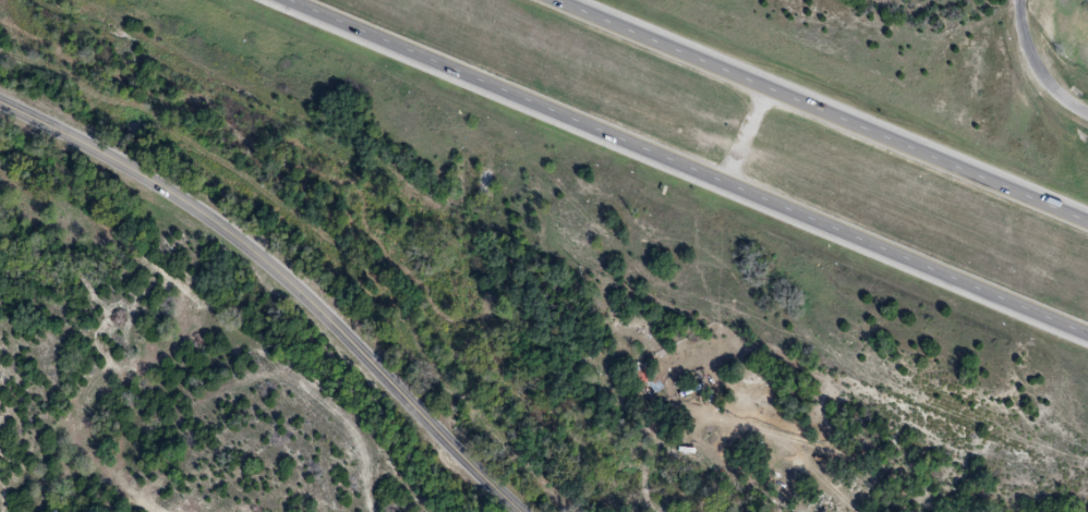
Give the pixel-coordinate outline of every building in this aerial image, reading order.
[(669,385),(651,376),(654,370),(635,360),(627,374),(664,393),(669,385)] [(620,364),(613,367),(617,376),(625,373),(620,364)]
